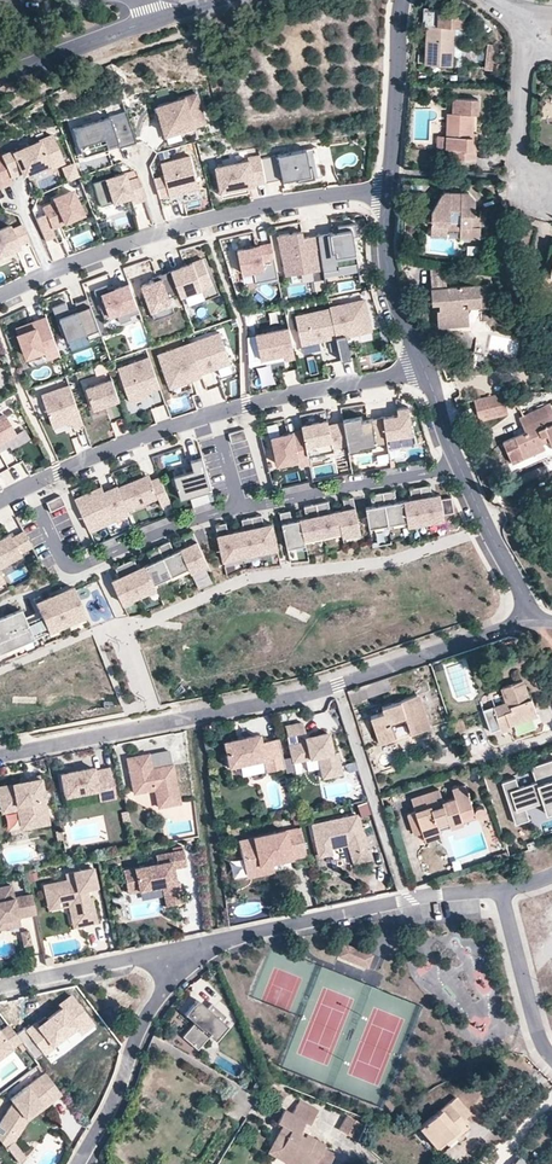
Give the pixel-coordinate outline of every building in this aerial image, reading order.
[(426,65),(450,66),(451,57),(461,57),(463,9),(437,8),(437,23),(428,22),(426,65)] [(491,67),(494,42),(485,41),(482,66),(491,67)] [(207,122),(198,94),(158,107),(167,135),(207,122)] [(444,136),(444,143),(447,143),(447,158),(474,160),(475,146),(469,145),(470,128),(470,116),(476,117),(476,101),(458,100),(457,115),(445,114),(444,136)] [(135,143),(125,111),(73,128),(79,147),(86,144),(88,152),(107,146),(108,151),(118,148),(116,144),(124,141),(125,146),(135,143)] [(0,151),(0,155),(6,170),(15,166),(17,169),(21,167),(23,171),(47,162),(49,167),(62,162),(50,133),(37,138),(38,140),(9,151),(8,148),(0,151)] [(447,143),(444,143),(444,136),(436,136),(436,148),(447,149),(447,143)] [(81,154),(88,152),(86,144),(79,147),(81,154)] [(308,147),(262,156),(267,180),(284,176),(284,178),(298,176),(299,180),(317,176),(314,165),(311,165),(308,147)] [(248,159),(215,165),(220,192),(267,183),(267,180),(262,156),(262,153),(248,156),(248,159)] [(164,175),(153,178),(159,196),(197,184),(188,154),(160,162),(164,175)] [(0,155),(0,185),(10,181),(6,170),(0,155)] [(74,162),(61,167),(66,181),(80,176),(74,162)] [(146,201),(140,180),(127,184),(126,177),(95,187),(102,209),(132,200),(133,205),(146,201)] [(445,191),(430,213),(429,228),(445,229),(446,212),(456,213),(455,240),(475,241),(476,217),(470,217),(470,205),(465,193),(458,192),(458,199),(449,198),(449,191),(445,191)] [(81,215),(71,192),(51,200),(52,203),(42,207),(46,215),(36,219),(46,242),(56,238),(51,228),(81,215)] [(18,222),(7,227),(6,224),(0,226),(0,253),(15,247),(14,244),(25,239),(18,222)] [(333,234),(318,236),(324,273),(339,271),(338,268),(357,265),(353,238),(357,238),(355,225),(340,227),(341,233),(333,234)] [(323,270),(318,236),(303,239),(302,232),(279,236),(285,276),(323,270)] [(271,255),(268,240),(233,247),(239,273),(261,268),(259,258),(271,255)] [(200,255),(169,267),(179,293),(210,282),(200,255)] [(543,272),(549,273),(551,263),(545,262),(543,272)] [(160,275),(138,282),(148,308),(169,301),(160,275)] [(105,289),(98,292),(107,315),(113,313),(134,305),(126,282),(105,289)] [(98,292),(105,289),(103,283),(90,288),(101,317),(107,315),(98,292)] [(490,287),(490,283),(431,288),(432,302),(439,301),(439,309),(436,310),(437,326),(463,325),(463,303),(466,303),(469,308),(483,308),(483,296),(490,296),(490,287)] [(483,296),(483,308),(491,308),(490,296),(483,296)] [(336,336),(341,360),(351,358),(346,334),(370,328),(363,298),(329,306),(336,336)] [(66,302),(53,307),(65,339),(88,331),(90,339),(101,335),(88,299),(76,303),(78,308),(69,311),(66,302)] [(336,336),(329,306),(328,304),(294,312),(301,344),(336,336)] [(134,305),(113,313),(116,321),(128,317),(127,313),(136,310),(134,305)] [(47,316),(16,328),(28,360),(46,354),(49,361),(61,356),(47,316)] [(285,325),(253,332),(258,354),(281,349),(282,355),(291,354),(285,325)] [(218,331),(187,342),(198,373),(209,369),(208,365),(213,364),(214,367),(229,362),(218,331)] [(187,342),(156,353),(167,384),(198,373),(187,342)] [(470,353),(469,370),(479,371),(480,354),(470,353)] [(147,356),(116,367),(128,401),(145,396),(143,391),(158,386),(147,356)] [(108,376),(82,385),(90,407),(115,398),(108,376)] [(70,385),(42,395),(54,428),(72,421),(74,429),(85,425),(70,385)] [(523,408),(519,393),(495,395),(500,414),(523,408)] [(495,395),(466,401),(470,421),(497,414),(500,414),(495,395)] [(150,409),(155,423),(169,419),(164,404),(150,409)] [(394,412),(378,415),(382,437),(411,432),(405,404),(393,407),(394,412)] [(551,443),(551,411),(549,404),(520,415),(526,434),(500,444),(505,456),(514,453),(543,442),(540,434),(548,431),(551,443)] [(358,413),(339,417),(339,420),(343,441),(345,449),(356,447),(356,445),(383,440),(382,437),(378,415),(359,419),(358,413)] [(0,417),(0,446),(15,437),(3,415),(0,417)] [(324,417),(298,421),(299,428),(305,459),(332,454),(330,443),(343,441),(339,420),(325,422),(324,417)] [(299,428),(268,433),(273,463),(295,459),(295,463),(305,461),(305,459),(299,428)] [(546,448),(543,442),(514,453),(516,459),(546,448)] [(190,469),(171,475),(177,496),(207,487),(198,456),(187,459),(190,469)] [(21,462),(27,472),(34,468),(28,458),(21,462)] [(147,474),(117,487),(126,509),(157,497),(160,505),(169,501),(158,476),(150,479),(147,474)] [(99,483),(72,495),(87,528),(127,511),(126,509),(117,487),(115,483),(101,489),(99,483)] [(428,483),(418,484),(424,521),(442,518),(441,512),(451,510),(449,495),(438,497),(438,493),(429,494),(428,483)] [(424,521),(418,484),(407,486),(409,498),(401,499),(405,519),(406,524),(424,521)] [(382,491),(387,522),(405,519),(401,499),(394,500),(392,489),(382,491)] [(367,525),(387,522),(382,491),(368,493),(370,504),(363,505),(367,525)] [(342,508),(334,510),(340,534),(359,530),(351,495),(339,498),(342,508)] [(326,500),(313,503),(321,538),(340,534),(334,510),(328,511),(326,500)] [(304,517),(298,518),(304,542),(321,538),(313,503),(302,505),(304,517)] [(287,509),(277,511),(285,546),(304,542),(298,518),(292,520),(290,513),(288,514),(287,509)] [(250,516),(258,550),(275,547),(270,522),(262,524),(260,513),(250,516)] [(239,555),(258,550),(250,516),(239,518),(241,528),(234,530),(239,555)] [(221,559),(239,555),(234,530),(226,532),(224,521),(213,524),(221,559)] [(0,535),(0,561),(31,544),(21,527),(9,534),(7,531),(0,535)] [(179,550),(186,567),(188,570),(205,562),(190,530),(179,534),(185,547),(179,550)] [(165,540),(155,545),(169,574),(186,567),(179,550),(171,553),(165,540)] [(152,582),(169,574),(155,545),(143,550),(149,563),(144,565),(152,582)] [(131,559),(123,563),(136,594),(153,586),(152,582),(144,565),(136,569),(131,559)] [(119,601),(136,594),(123,563),(113,568),(117,577),(110,580),(119,601)] [(71,583),(51,592),(63,621),(83,612),(71,583)] [(38,613),(32,616),(38,632),(63,621),(51,592),(32,600),(38,613)] [(0,615),(0,618),(11,643),(38,632),(32,616),(23,620),(17,607),(0,615)] [(11,643),(0,618),(0,648),(11,643)] [(390,691),(387,679),(347,691),(350,703),(390,691)] [(512,728),(511,724),(538,715),(533,699),(531,699),(525,681),(505,687),(510,703),(486,710),(493,731),(502,728),(503,731),(512,728)] [(408,735),(426,730),(415,695),(381,705),(383,711),(369,715),(378,744),(392,740),(388,726),(404,721),(408,735)] [(312,741),(306,742),(298,743),(296,734),(306,732),(304,722),(286,726),(293,762),(318,757),(322,779),(342,775),(338,752),(332,753),(328,733),(311,736),(312,741)] [(284,768),(278,739),(259,743),(258,735),(221,742),(227,767),(262,760),(265,772),(284,768)] [(138,754),(127,756),(134,790),(155,786),(159,804),(179,799),(168,747),(147,752),(148,757),(139,759),(138,754)] [(533,766),(538,781),(521,787),(518,778),(504,783),(519,824),(531,820),(526,805),(543,799),(545,805),(551,803),(551,760),(533,766)] [(108,791),(110,802),(116,800),(110,770),(94,774),(93,770),(60,777),(65,800),(98,793),(108,791)] [(21,783),(0,788),(0,805),(1,811),(24,806),(29,830),(50,825),(39,776),(26,779),(27,782),(21,783)] [(451,824),(465,819),(479,815),(484,822),(492,820),(494,816),(493,811),(487,807),(481,809),(472,783),(457,788),(461,796),(445,800),(442,789),(414,797),(417,810),(408,812),(413,833),(422,831),(424,839),(440,835),(437,828),(435,822),(448,817),(451,824)] [(100,804),(110,802),(108,791),(98,793),(100,804)] [(531,820),(551,812),(551,803),(545,805),(543,799),(526,805),(531,820)] [(360,816),(370,814),(366,800),(356,803),(360,816)] [(24,806),(1,811),(2,815),(17,812),(22,831),(29,830),(24,806)] [(124,823),(131,822),(129,812),(121,813),(124,823)] [(372,860),(358,815),(313,824),(319,854),(322,856),(329,855),(332,851),(329,839),(345,835),(355,865),(372,860)] [(437,828),(451,824),(448,817),(435,822),(437,828)] [(290,860),(306,856),(300,828),(238,841),(243,869),(271,864),(282,861),(281,858),(289,856),(290,860)] [(163,887),(164,894),(178,892),(177,885),(177,884),(175,874),(171,875),(170,869),(174,868),(184,867),(182,851),(158,855),(159,864),(125,869),(129,893),(163,887)] [(495,856),(497,862),(509,858),(507,853),(495,856)] [(271,864),(243,869),(245,878),(273,873),(271,864)] [(42,886),(45,900),(56,898),(57,903),(58,902),(67,901),(70,914),(80,912),(83,925),(97,922),(91,897),(87,898),(87,895),(83,896),(82,891),(86,890),(96,888),(91,868),(65,874),(66,880),(42,886)] [(177,885),(178,892),(164,894),(166,906),(184,904),(180,884),(177,884),(177,885)] [(34,915),(30,895),(12,899),(9,886),(0,888),(0,922),(16,919),(34,915)] [(56,898),(45,900),(48,911),(60,908),(58,902),(57,903),(56,898)] [(80,912),(70,914),(73,928),(83,925),(80,912)] [(16,919),(0,922),(0,930),(18,926),(16,919)] [(22,943),(30,941),(27,927),(18,929),(22,943)] [(343,945),(339,957),(366,968),(371,956),(343,945)] [(55,1068),(102,1029),(73,993),(63,1002),(67,1007),(41,1029),(36,1023),(25,1031),(55,1068)] [(191,1022),(179,1036),(194,1048),(223,1015),(208,1002),(203,1007),(193,999),(188,1005),(181,1013),(191,1022)] [(6,1025),(0,1029),(0,1055),(18,1041),(6,1025)] [(45,1073),(8,1100),(11,1103),(0,1121),(0,1140),(6,1147),(14,1141),(14,1134),(22,1118),(49,1099),(51,1102),(56,1099),(61,1096),(45,1073)] [(457,1094),(420,1127),(437,1147),(454,1132),(457,1136),(471,1124),(464,1115),(470,1109),(457,1094)] [(22,1118),(14,1134),(14,1141),(26,1121),(51,1102),(49,1099),(22,1118)] [(295,1106),(314,1116),(317,1110),(298,1101),(295,1106)] [(330,1158),(318,1153),(320,1149),(310,1143),(316,1130),(309,1127),(314,1116),(295,1106),(289,1117),(280,1113),(274,1126),(280,1128),(284,1131),(280,1139),(274,1153),(296,1163),(327,1163),(330,1158)] [(360,1122),(346,1114),(338,1128),(353,1136),(360,1122)] [(276,1137),(280,1139),(284,1131),(280,1128),(276,1137)] [(17,1162),(25,1156),(14,1141),(6,1147),(17,1162)] [(286,1163),(296,1163),(274,1153),(272,1156),(286,1163)]
